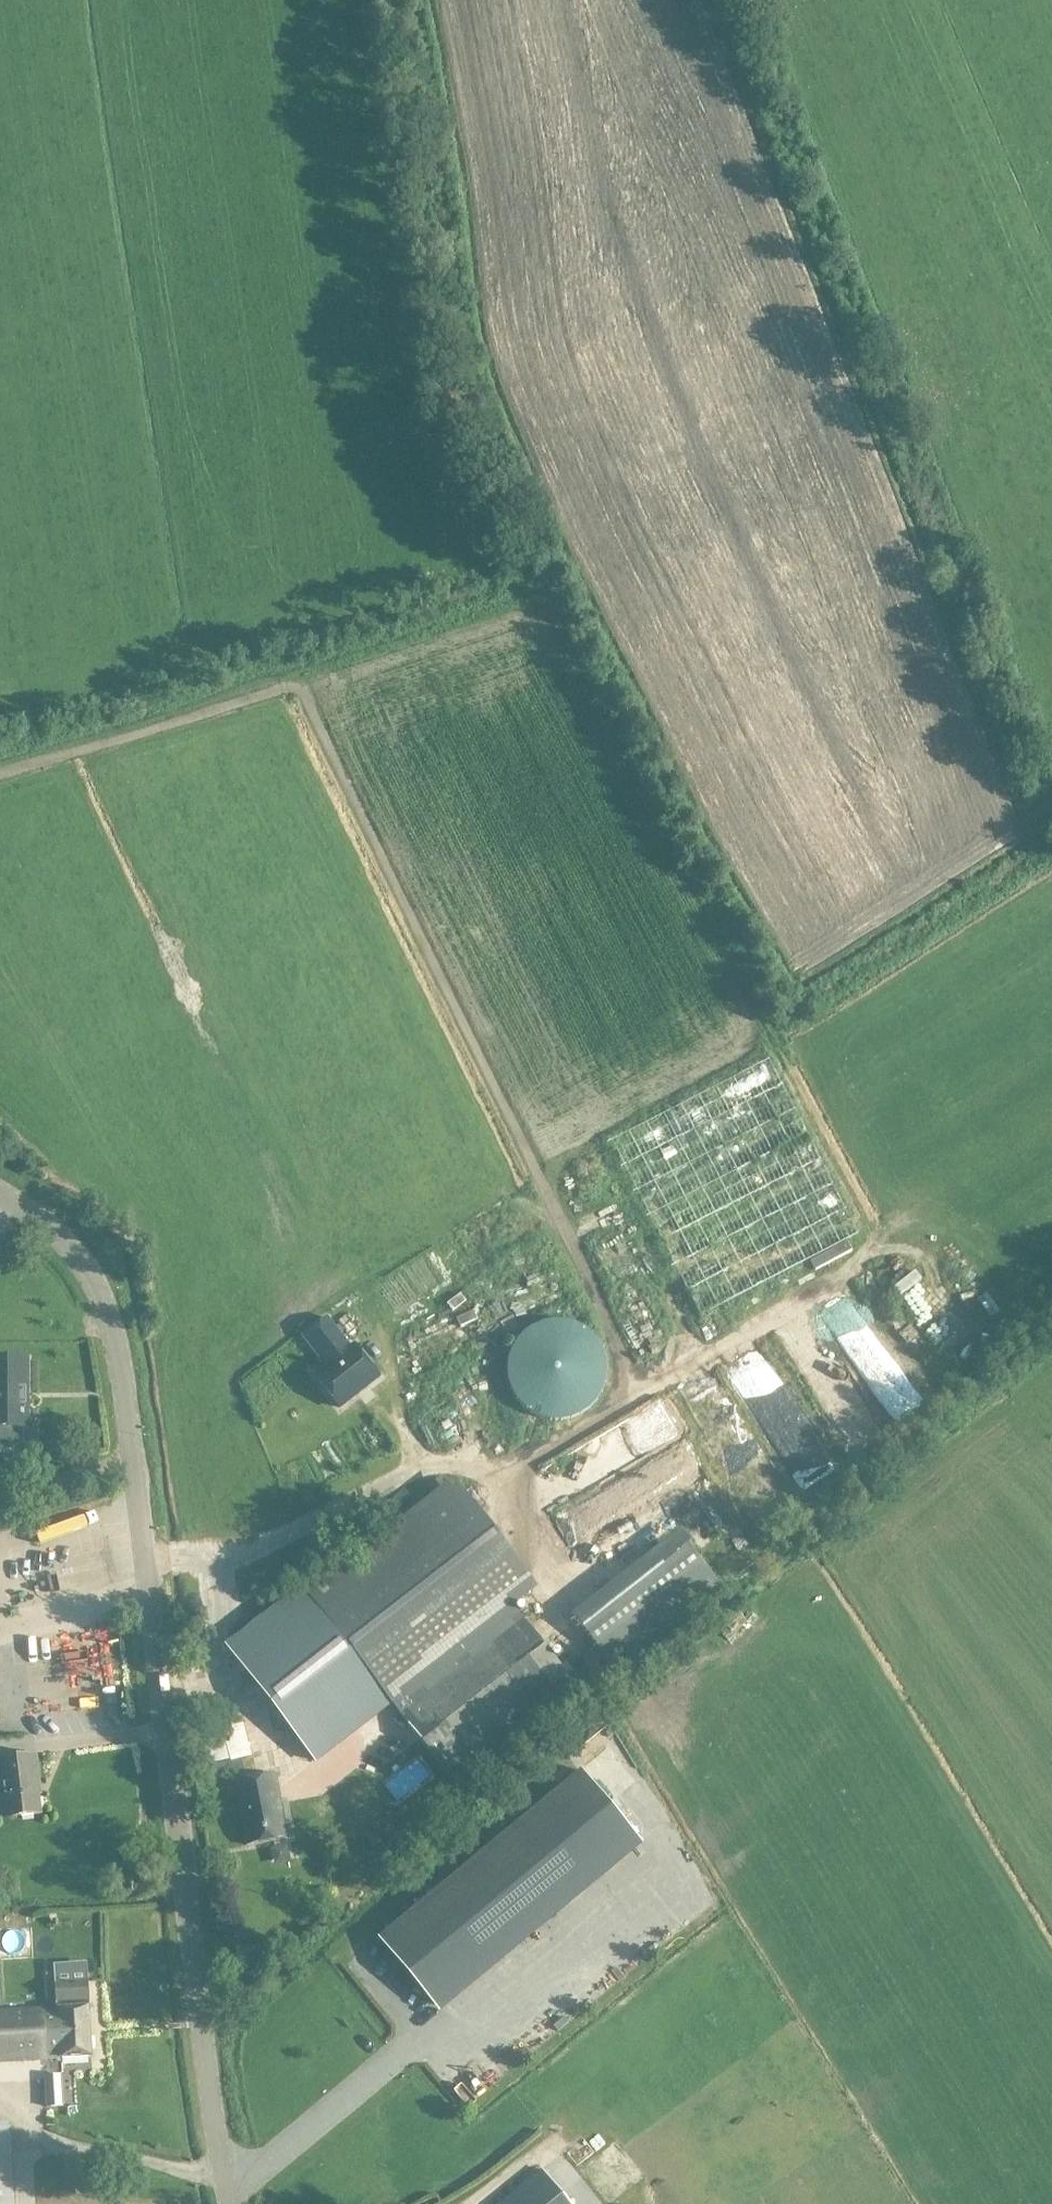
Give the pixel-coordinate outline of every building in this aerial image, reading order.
[(473,817),(466,852),(469,851),(518,952),(519,951),(626,1172),(672,1164),(636,1181),(671,1254),(670,1255),(678,1271),(694,1268),(687,1302),(850,1224),(770,1057),(720,1066),(760,1047),(680,882),(666,879),(670,858),(616,867),(658,847),(594,716),(559,708),(583,697),(572,674),(411,752),(448,829),(473,817)] [(478,928),(486,922),(473,903),(464,909),(478,928)] [(769,1307),(748,1315),(752,1324),(773,1316),(769,1307)] [(328,1317),(303,1335),(327,1367),(315,1376),(339,1407),(379,1377),(355,1345),(352,1348),(328,1317)] [(535,1414),(548,1418),(563,1418),(578,1414),(590,1405),(599,1393),(604,1379),(605,1364),(602,1351),(595,1339),(585,1329),(572,1323),(559,1320),(545,1321),(532,1326),(521,1334),(513,1345),(508,1358),(506,1371),(509,1384),(514,1397),(523,1407),(535,1414)] [(762,1345),(776,1333),(769,1324),(754,1336),(762,1345)] [(742,1329),(731,1344),(739,1351),(750,1336),(742,1329)] [(27,1427),(27,1360),(0,1360),(0,1445),(23,1445),(23,1427),(27,1427)] [(457,1485),(311,1598),(334,1628),(352,1650),(390,1700),(515,1603),(536,1587),(457,1485)] [(63,1504),(41,1510),(44,1521),(66,1515),(63,1504)] [(303,1600),(280,1605),(284,1623),(307,1618),(303,1600)] [(390,1700),(457,1786),(580,1690),(515,1603),(390,1700)] [(236,1712),(219,1715),(226,1748),(242,1745),(236,1712)] [(38,1783),(35,1756),(0,1760),(0,1786),(4,1818),(40,1813),(36,1784),(38,1783)] [(636,1838),(581,1771),(379,1937),(434,2005),(636,1838)] [(274,1774),(233,1782),(246,1845),(286,1837),(274,1774)] [(12,1969),(12,1959),(0,1959),(0,1969),(12,1969)] [(37,2010),(0,2012),(0,2062),(91,2056),(87,1981),(56,1983),(58,2009),(37,2010)] [(46,2106),(62,2105),(60,2088),(45,2089),(46,2106)] [(9,2124),(0,2124),(0,2203),(14,2203),(9,2124)] [(541,2167),(496,2203),(572,2203),(541,2167)]
